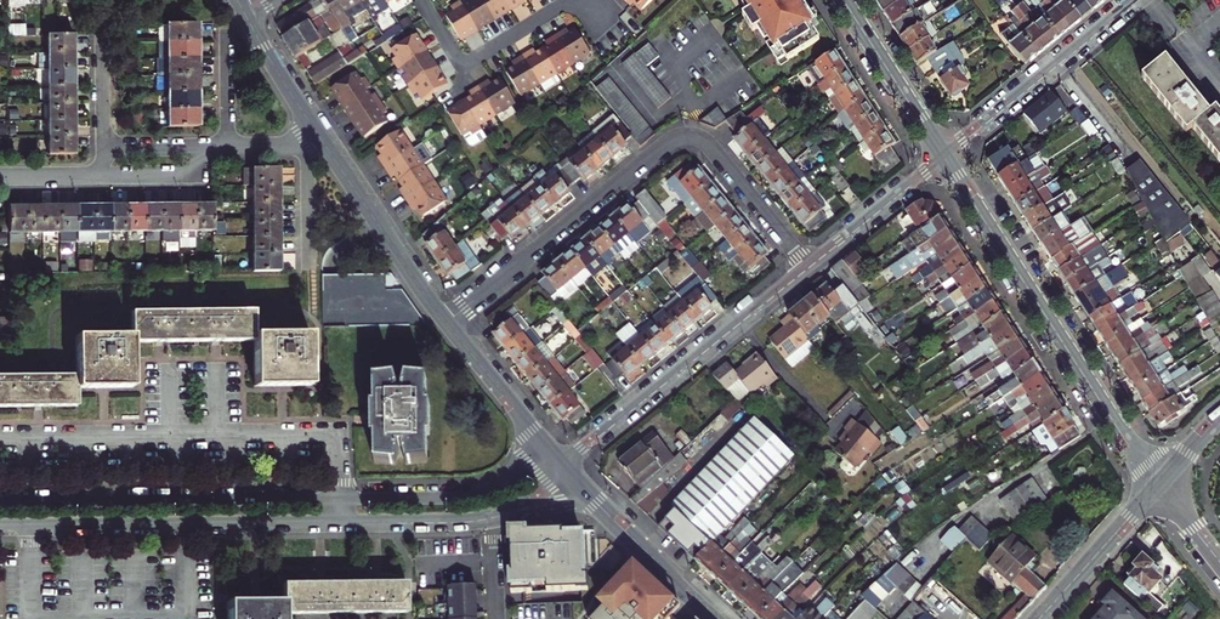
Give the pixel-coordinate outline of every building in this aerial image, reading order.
[(280,28),(287,39),(321,19),(325,16),(332,12),(325,0),(314,0),(317,4),(280,28)] [(332,12),(344,31),(352,44),(361,38),(352,24),(356,23),(354,21),(368,12),(361,0),(325,0),(332,12)] [(368,12),(376,24),(380,22),(378,18),(383,15),(391,10),(387,4),(385,0),(361,0),(368,12)] [(464,7),(479,31),(495,21),(482,0),(470,0),(471,3),(464,7)] [(495,21),(511,11),(504,0),(482,0),(495,21)] [(511,11),(527,0),(504,0),(511,11)] [(773,52),(780,64),(788,59),(790,63),(822,42),(815,31),(813,27),(818,24),(817,22),(813,16),(803,0),(798,0),(793,4),(790,0),(745,0),(751,8),(752,10),(763,2),(766,5),(749,15),(744,19),(755,35),(764,29),(773,43),(777,49),(773,52)] [(877,0),(884,12),(903,0),(877,0)] [(884,12),(892,25),(915,10),(911,4),(914,3),(912,0),(903,0),(884,12)] [(915,10),(892,25),(901,38),(923,24),(960,0),(931,0),(915,10)] [(1059,36),(1037,8),(1036,7),(1031,10),(1024,1),(1026,0),(1025,0),(1022,0),(1020,1),(1022,4),(1018,7),(1032,25),(1035,23),(1042,33),(1040,35),(1048,45),(1051,43),(1059,36)] [(1048,0),(1039,0),(1042,4),(1037,8),(1059,36),(1069,28),(1062,18),(1064,16),(1056,6),(1054,8),(1048,0)] [(1067,0),(1048,0),(1054,8),(1056,6),(1064,16),(1062,18),(1069,28),(1081,19),(1067,0)] [(1081,19),(1091,10),(1084,0),(1067,0),(1081,19)] [(1084,0),(1091,10),(1096,7),(1103,1),(1102,0),(1084,0)] [(455,13),(447,18),(462,41),(479,31),(464,7),(461,2),(452,8),(455,13)] [(751,8),(747,11),(749,15),(766,5),(763,2),(752,10),(751,8)] [(1032,25),(1018,7),(1012,12),(1019,21),(1015,24),(1022,33),(1038,54),(1048,45),(1040,35),(1042,33),(1035,23),(1032,25)] [(344,31),(332,12),(325,16),(337,35),(344,31)] [(162,38),(169,38),(198,38),(198,19),(162,20),(162,38)] [(285,41),(297,60),(332,38),(321,19),(287,39),(285,41)] [(923,24),(901,38),(909,50),(928,38),(931,37),(923,24)] [(1022,33),(1015,24),(1003,34),(1025,64),(1038,54),(1022,33)] [(384,38),(388,43),(404,32),(402,28),(384,38)] [(564,31),(557,36),(574,64),(591,54),(576,30),(570,34),(567,36),(564,31)] [(75,55),(75,36),(49,36),(49,55),(75,55)] [(428,53),(417,36),(394,50),(398,58),(394,60),(399,70),(404,67),(428,53)] [(557,36),(550,40),(553,45),(549,47),(543,50),(558,74),(574,64),(557,36)] [(169,38),(169,55),(198,55),(198,38),(169,38)] [(928,38),(909,50),(913,57),(917,62),(926,57),(936,50),(928,38)] [(951,41),(936,50),(926,57),(934,70),(960,54),(951,41)] [(773,43),(769,46),(773,52),(777,49),(773,43)] [(301,60),(307,71),(339,52),(336,48),(329,52),(325,46),(301,60)] [(339,52),(307,71),(317,88),(363,59),(359,52),(354,55),(348,46),(339,52)] [(558,74),(543,50),(538,54),(534,56),(531,51),(524,56),(541,84),(558,74)] [(622,70),(657,114),(670,104),(647,74),(658,65),(648,52),(637,62),(635,60),(622,70)] [(826,80),(845,67),(839,57),(836,52),(816,65),(826,80)] [(438,69),(428,53),(404,67),(408,74),(404,77),(409,86),(438,69)] [(968,84),(963,75),(965,74),(960,66),(965,63),(960,54),(934,70),(951,96),(953,94),(954,96),(960,92),(960,89),(968,84)] [(76,72),(75,55),(49,55),(40,55),(40,72),(49,72),(76,72)] [(161,72),(169,72),(169,55),(161,55),(161,72)] [(169,55),(169,72),(198,72),(198,55),(169,55)] [(1144,75),(1191,129),(1196,124),(1219,152),(1219,104),(1214,109),(1167,55),(1144,75)] [(541,84),(524,56),(516,60),(519,65),(515,67),(510,70),(525,94),(541,84)] [(790,63),(788,59),(780,64),(784,69),(791,65),(790,63)] [(836,96),(856,84),(850,74),(845,67),(826,80),(836,96)] [(438,69),(409,86),(415,96),(420,93),(425,101),(448,86),(438,69)] [(76,72),(49,72),(49,89),(76,89),(76,72)] [(169,72),(169,88),(198,87),(198,72),(169,72)] [(361,81),(356,74),(333,89),(345,106),(367,91),(372,88),(366,78),(361,81)] [(480,87),(497,116),(516,104),(502,80),(493,86),(490,88),(487,83),(480,87)] [(826,80),(821,84),(831,100),(836,96),(826,80)] [(595,92),(615,117),(632,138),(640,148),(653,138),(608,82),(595,92)] [(856,84),(836,96),(846,112),(865,99),(858,87),(856,84)] [(169,88),(170,106),(199,106),(198,87),(169,88)] [(497,116),(480,87),(473,92),(476,96),(472,99),(466,102),(480,126),(497,116)] [(76,89),(49,89),(49,105),(76,105),(76,89)] [(1052,90),(1025,112),(1042,132),(1069,110),(1052,90)] [(367,91),(345,106),(355,122),(383,103),(376,94),(372,97),(367,91)] [(865,99),(846,112),(855,127),(875,114),(869,105),(865,99)] [(480,126),(466,102),(459,107),(449,113),(464,136),(471,132),(474,136),(483,131),(480,126)] [(383,103),(355,122),(367,139),(390,123),(385,116),(389,113),(383,103)] [(50,122),(76,122),(76,105),(49,105),(50,122)] [(170,106),(170,123),(199,123),(199,106),(170,106)] [(726,123),(727,122),(718,110),(702,123),(715,129),(726,123)] [(726,123),(732,131),(747,120),(741,113),(727,122),(726,123)] [(754,114),(747,120),(732,131),(737,138),(734,140),(745,155),(764,141),(771,135),(754,114)] [(875,114),(855,127),(851,130),(861,145),(885,130),(875,114)] [(615,117),(594,133),(614,159),(628,147),(625,144),(632,138),(615,117)] [(50,122),(50,140),(76,140),(76,122),(50,122)] [(885,130),(861,145),(866,154),(871,151),(879,164),(877,166),(884,177),(900,163),(890,147),(894,145),(888,135),(885,130)] [(1112,143),(1102,130),(1094,135),(1102,149),(1112,143)] [(400,131),(377,146),(383,155),(385,159),(380,162),(386,170),(413,152),(400,131)] [(579,145),(580,145),(585,152),(600,170),(614,159),(594,133),(579,145)] [(76,140),(50,140),(50,157),(76,157),(76,140)] [(745,155),(758,170),(775,155),(764,141),(745,155)] [(999,173),(1026,156),(1027,155),(1020,144),(1012,149),(1010,145),(989,158),(999,173)] [(580,145),(566,156),(572,163),(585,152),(580,145)] [(817,146),(811,150),(818,160),(824,155),(817,146)] [(758,170),(769,184),(787,169),(792,165),(781,151),(775,155),(758,170)] [(413,152),(386,170),(389,176),(394,173),(396,177),(400,183),(423,167),(413,152)] [(572,163),(566,156),(558,163),(561,165),(575,183),(582,178),(585,182),(600,170),(585,152),(572,163)] [(1026,156),(999,173),(1009,188),(1037,170),(1027,155),(1026,156)] [(1130,169),(1122,155),(1115,160),(1123,173),(1130,169)] [(833,156),(828,160),(834,167),(839,163),(833,156)] [(1130,169),(1138,184),(1146,199),(1153,212),(1160,224),(1167,237),(1169,241),(1184,230),(1194,223),(1143,161),(1130,169)] [(839,163),(834,167),(839,174),(844,170),(839,163)] [(1037,170),(1009,188),(1017,201),(1047,183),(1043,177),(1053,171),(1048,163),(1037,170)] [(537,179),(557,205),(571,193),(568,189),(575,183),(561,165),(557,168),(560,173),(552,180),(545,171),(536,178),(537,179)] [(685,205),(711,183),(699,169),(695,172),(690,165),(667,183),(685,205)] [(402,195),(407,202),(434,184),(423,167),(400,183),(404,188),(407,192),(402,195)] [(839,174),(834,167),(829,170),(835,177),(839,174)] [(787,169),(769,184),(780,198),(798,184),(787,169)] [(253,188),(278,188),(278,171),(243,171),(243,188),(253,188)] [(835,177),(832,179),(843,193),(851,188),(839,174),(835,177)] [(531,188),(525,193),(543,216),(557,205),(537,179),(529,185),(531,188)] [(798,184),(780,198),(792,212),(809,198),(815,193),(804,179),(798,184)] [(711,183),(685,205),(696,219),(722,197),(711,183)] [(1017,201),(1026,215),(1055,196),(1047,183),(1017,201)] [(434,184),(407,202),(411,209),(416,206),(418,210),(424,218),(447,203),(434,184)] [(253,188),(253,205),(279,205),(278,188),(253,188)] [(517,208),(515,210),(529,227),(543,216),(525,193),(523,191),(511,200),(517,208)] [(668,218),(646,191),(636,199),(638,203),(650,217),(658,226),(668,218)] [(1026,215),(1035,228),(1064,210),(1055,196),(1026,215)] [(722,197),(696,219),(707,233),(715,226),(733,211),(722,197)] [(809,198),(792,212),(809,233),(827,219),(809,198)] [(629,205),(615,216),(629,234),(650,217),(638,203),(631,208),(629,205)] [(908,240),(940,219),(931,205),(925,206),(924,207),(922,204),(906,214),(908,218),(898,224),(908,240)] [(253,205),(253,222),(279,221),(279,205),(253,205)] [(511,205),(489,224),(492,228),(498,235),(503,241),(510,236),(513,240),(529,227),(515,210),(511,205)] [(112,234),(112,208),(94,209),(94,244),(112,243),(112,234)] [(112,208),(112,234),(128,234),(128,208),(112,208)] [(145,208),(128,208),(128,234),(145,234),(145,208)] [(162,234),(162,208),(145,208),(145,234),(162,234)] [(162,208),(162,234),(162,241),(181,241),(181,208),(162,208)] [(197,233),(196,208),(181,208),(181,241),(197,241),(197,233)] [(213,208),(196,208),(197,233),(213,233),(213,208)] [(11,234),(11,235),(27,235),(27,209),(10,209),(10,217),(11,234)] [(44,209),(27,209),(27,235),(44,235),(44,209)] [(62,234),(62,209),(44,209),(44,235),(62,234)] [(62,209),(62,234),(62,244),(79,244),(79,209),(62,209)] [(94,244),(94,209),(79,209),(79,244),(79,245),(94,245),(94,244)] [(1035,228),(1044,241),(1073,224),(1064,210),(1035,228)] [(745,226),(733,211),(715,226),(727,240),(745,226)] [(629,234),(615,216),(600,228),(614,245),(629,234)] [(940,219),(908,240),(900,245),(907,257),(948,230),(940,219)] [(253,222),(253,239),(279,239),(279,221),(253,222)] [(456,249),(439,224),(426,236),(431,244),(427,246),(438,262),(456,249)] [(1044,241),(1053,256),(1085,236),(1084,234),(1081,236),(1073,224),(1044,241)] [(745,226),(727,240),(739,255),(756,240),(745,226)] [(1085,236),(1053,256),(1061,268),(1083,255),(1079,249),(1099,237),(1098,236),(1105,232),(1102,226),(1085,236)] [(498,235),(492,228),(488,231),(493,239),(498,235)] [(600,228),(586,239),(600,257),(614,245),(600,228)] [(897,280),(926,262),(956,243),(948,230),(907,257),(890,268),(897,280)] [(1167,237),(1159,241),(1166,253),(1173,249),(1169,241),(1167,237)] [(279,239),(253,239),(253,256),(279,256),(279,239)] [(606,265),(600,257),(586,239),(572,251),(592,276),(606,265)] [(756,240),(739,255),(757,277),(771,266),(765,258),(768,255),(756,240)] [(456,249),(438,262),(448,277),(452,274),(458,282),(482,264),(465,241),(457,248),(456,249)] [(956,243),(926,262),(929,267),(920,273),(924,279),(927,277),(963,254),(956,243)] [(861,247),(855,252),(867,266),(873,262),(861,247)] [(680,255),(682,256),(692,269),(699,263),(687,249),(680,255)] [(1097,255),(1101,261),(1111,255),(1107,249),(1097,255)] [(157,250),(149,250),(149,270),(157,270),(157,250)] [(578,288),(592,276),(572,251),(558,262),(578,288)] [(657,269),(660,274),(682,256),(680,255),(678,251),(657,269)] [(867,266),(855,252),(854,253),(865,267),(867,266)] [(1206,273),(1213,268),(1203,252),(1195,258),(1206,273)] [(865,267),(854,253),(843,262),(854,275),(865,267)] [(963,254),(927,277),(932,284),(938,280),(942,286),(971,267),(963,254)] [(1061,268),(1069,281),(1091,267),(1083,255),(1061,268)] [(1091,267),(1069,281),(1076,292),(1109,272),(1105,266),(1114,260),(1111,255),(1101,261),(1091,267)] [(279,256),(253,256),(254,273),(280,273),(279,256)] [(1216,288),(1210,277),(1206,273),(1195,258),(1183,267),(1186,272),(1193,285),(1199,297),(1216,288)] [(1179,260),(1172,264),(1179,277),(1186,272),(1183,267),(1179,260)] [(539,283),(557,305),(578,288),(558,262),(543,274),(546,278),(539,283)] [(871,297),(863,286),(854,275),(843,262),(831,271),(843,286),(859,305),(871,297)] [(711,278),(699,263),(692,269),(700,279),(704,284),(711,278)] [(935,298),(939,304),(979,278),(971,267),(942,286),(945,292),(935,298)] [(657,269),(642,280),(648,288),(662,276),(660,274),(657,269)] [(1109,272),(1076,292),(1084,304),(1105,290),(1116,283),(1125,278),(1121,272),(1112,278),(1109,272)] [(394,274),(322,275),(323,327),(414,325),(413,289),(394,289),(394,274)] [(954,305),(957,310),(986,290),(979,278),(939,304),(943,311),(954,305)] [(1128,283),(1125,278),(1116,283),(1120,289),(1128,283)] [(700,279),(678,296),(698,321),(713,309),(710,306),(717,300),(704,284),(700,279)] [(827,285),(813,297),(830,318),(836,325),(839,322),(848,333),(854,328),(855,329),(859,326),(850,314),(859,306),(859,305),(843,286),(834,294),(827,285)] [(624,287),(610,298),(614,303),(628,292),(624,287)] [(1199,297),(1206,310),(1219,302),(1219,296),(1216,288),(1199,297)] [(947,333),(953,329),(994,303),(986,290),(957,310),(961,316),(943,327),(947,333)] [(1084,304),(1092,316),(1113,302),(1105,290),(1084,304)] [(614,303),(618,308),(632,297),(628,292),(614,303)] [(1113,302),(1092,316),(1100,327),(1132,307),(1127,300),(1132,297),(1129,292),(1113,302)] [(678,296),(664,307),(670,315),(684,332),(698,321),(678,296)] [(813,297),(801,306),(818,328),(830,318),(813,297)] [(1206,310),(1199,297),(1194,300),(1201,313),(1206,310)] [(596,310),(600,315),(614,303),(610,298),(596,310)] [(1100,327),(1107,339),(1136,321),(1133,315),(1147,306),(1144,299),(1132,307),(1100,327)] [(1213,322),(1219,318),(1219,302),(1206,310),(1213,322)] [(994,303),(953,329),(958,337),(970,330),(973,333),(1002,315),(994,303)] [(801,306),(789,316),(809,340),(810,342),(822,332),(818,328),(801,306)] [(494,335),(506,350),(530,330),(513,308),(492,325),(498,332),(494,335)] [(253,343),(255,336),(254,313),(196,313),(131,313),(131,336),(132,344),(161,344),(253,343)] [(879,326),(886,338),(906,325),(899,314),(879,326)] [(1107,339),(1115,351),(1166,318),(1164,314),(1157,318),(1155,317),(1148,321),(1144,316),(1136,321),(1107,339)] [(670,315),(655,327),(670,345),(684,332),(670,315)] [(1002,315),(973,333),(962,340),(965,345),(962,347),(967,355),(1010,327),(1002,315)] [(578,332),(586,326),(578,316),(570,322),(578,332)] [(809,340),(789,316),(781,322),(784,327),(769,339),(785,359),(809,340)] [(1166,318),(1115,351),(1123,363),(1145,349),(1155,343),(1163,337),(1160,331),(1170,324),(1166,318)] [(12,320),(2,320),(2,336),(12,336),(12,320)] [(570,322),(564,326),(575,341),(581,336),(578,332),(570,322)] [(638,332),(656,356),(670,345),(655,327),(651,322),(638,332)] [(1010,327),(967,355),(970,361),(984,352),(988,359),(1018,340),(1010,327)] [(889,343),(886,338),(877,328),(870,333),(883,349),(889,343)] [(506,350),(517,364),(542,344),(530,330),(506,350)] [(642,367),(656,356),(638,332),(623,344),(627,350),(642,367)] [(132,344),(131,336),(77,337),(77,375),(78,389),(111,389),(132,389),(132,369),(132,344)] [(255,336),(253,343),(254,389),(311,388),(310,336),(255,336)] [(586,355),(592,350),(581,336),(575,341),(586,355)] [(1163,337),(1155,343),(1157,346),(1165,341),(1163,337)] [(1025,351),(1018,340),(988,359),(991,364),(960,384),(964,390),(976,382),(1025,351)] [(517,364),(528,378),(553,358),(542,344),(517,364)] [(1123,363),(1131,375),(1162,355),(1158,349),(1148,355),(1145,349),(1123,363)] [(592,350),(586,355),(598,370),(604,365),(592,350)] [(642,367),(627,350),(606,367),(617,381),(625,376),(627,379),(642,367)] [(1025,351),(976,382),(980,388),(999,377),(1003,382),(1033,362),(1025,351)] [(780,377),(759,353),(752,359),(753,360),(738,373),(754,392),(770,378),(773,382),(780,377)] [(1131,375),(1138,387),(1160,373),(1156,368),(1166,361),(1162,355),(1131,375)] [(528,378),(539,392),(564,372),(553,358),(528,378)] [(985,401),(989,407),(1041,375),(1033,362),(1003,382),(996,386),(999,392),(985,401)] [(1138,387),(1146,398),(1192,369),(1188,363),(1173,372),(1170,367),(1160,373),(1138,387)] [(1192,369),(1146,398),(1154,410),(1185,390),(1181,385),(1205,370),(1201,363),(1192,369)] [(539,392),(551,407),(570,392),(576,387),(564,372),(539,392)] [(77,375),(0,375),(0,407),(78,406),(78,389),(77,375)] [(1012,402),(1016,408),(1048,387),(1041,375),(989,407),(985,410),(990,417),(1012,402)] [(373,464),(397,466),(404,466),(426,464),(426,437),(430,437),(429,407),(426,407),(425,381),(405,378),(373,382),(373,407),(370,407),(370,438),(373,438),(373,464)] [(1010,429),(1027,418),(1056,399),(1048,387),(1016,408),(1019,414),(1006,422),(1010,429)] [(1185,390),(1154,410),(1162,423),(1170,418),(1172,421),(1181,415),(1179,412),(1187,407),(1187,405),(1201,397),(1198,391),(1191,395),(1187,389),(1185,390)] [(570,392),(551,407),(563,421),(567,418),(573,426),(587,415),(570,392)] [(1027,418),(1034,430),(1064,411),(1056,399),(1027,418)] [(728,407),(684,450),(691,458),(736,415),(728,407)] [(1064,411),(1034,430),(1050,456),(1080,436),(1064,411)] [(842,445),(834,454),(854,471),(868,455),(871,458),(881,446),(854,423),(846,432),(850,436),(842,445)] [(673,506),(676,510),(713,544),(720,536),(785,466),(746,429),(673,506)] [(850,436),(846,432),(838,440),(842,445),(850,436)] [(620,463),(643,491),(675,459),(656,434),(620,463)] [(675,459),(643,491),(632,501),(649,517),(693,470),(681,453),(675,459)] [(883,466),(877,470),(882,476),(887,472),(883,466)] [(1015,490),(1021,498),(1037,487),(1031,479),(1015,490)] [(1037,487),(1021,498),(1026,505),(1042,494),(1037,487)] [(1021,498),(1015,490),(999,501),(1004,509),(1021,498)] [(1042,494),(1026,505),(1032,512),(1047,502),(1042,494)] [(1021,498),(1004,509),(1009,516),(1026,505),(1021,498)] [(1026,505),(1009,516),(1015,524),(1032,512),(1026,505)] [(676,510),(660,527),(688,553),(696,561),(713,544),(676,510)] [(960,535),(964,539),(978,525),(970,518),(957,532),(960,535)] [(713,544),(696,561),(706,570),(744,531),(738,525),(724,541),(720,536),(713,544)] [(978,525),(964,539),(965,541),(972,546),(985,531),(978,525)] [(511,577),(510,577),(511,596),(532,595),(531,588),(546,588),(546,595),(588,593),(587,579),(583,579),(581,538),(561,539),(561,535),(526,537),(525,530),(508,531),(509,544),(510,544),(511,577)] [(744,531),(706,570),(716,580),(740,556),(736,551),(751,535),(745,530),(744,531)] [(940,542),(947,548),(960,535),(957,532),(955,531),(948,534),(940,542)] [(985,531),(972,546),(978,552),(991,537),(985,531)] [(960,535),(947,548),(953,554),(965,541),(964,539),(960,535)] [(1047,588),(1046,587),(1050,582),(1030,563),(1034,559),(1011,537),(989,560),(1026,595),(1003,618),(1017,618),(1047,588)] [(953,554),(922,588),(921,589),(938,604),(981,554),(978,552),(972,546),(965,541),(953,554)] [(740,556),(716,580),(727,590),(762,555),(766,551),(760,545),(750,554),(746,550),(740,556)] [(762,555),(727,590),(737,599),(762,574),(757,570),(767,560),(762,555)] [(1128,578),(1123,584),(1142,601),(1161,580),(1154,574),(1157,571),(1142,557),(1125,576),(1128,578)] [(748,609),(793,564),(788,558),(777,569),(773,564),(762,574),(737,599),(748,609)] [(793,564),(748,609),(758,618),(760,618),(784,595),(780,590),(799,570),(793,564)] [(883,577),(890,584),(903,570),(896,564),(883,577)] [(644,574),(634,565),(622,578),(624,580),(600,606),(604,609),(595,618),(671,618),(681,608),(666,595),(665,596),(643,575),(644,574)] [(903,570),(890,584),(896,589),(897,590),(910,577),(903,570)] [(890,584),(883,577),(874,584),(888,597),(896,589),(890,584)] [(910,577),(897,590),(904,596),(916,582),(910,577)] [(799,598),(778,618),(798,618),(803,613),(798,608),(820,586),(815,582),(799,598)] [(916,582),(904,596),(910,602),(921,589),(922,588),(916,582)] [(283,616),(405,615),(405,584),(283,585),(283,602),(228,603),(228,618),(283,618),(283,616)] [(888,597),(874,584),(867,590),(882,604),(888,597)] [(475,592),(475,589),(447,590),(448,599),(448,607),(475,606),(475,598),(475,592)] [(930,618),(941,607),(938,604),(921,589),(910,602),(912,604),(924,614),(920,618),(930,618)] [(860,596),(864,601),(875,611),(882,604),(867,590),(860,596)] [(1111,592),(1100,605),(1103,608),(1093,618),(1141,618),(1111,592)] [(799,598),(794,593),(788,598),(784,595),(760,618),(778,618),(799,598)] [(803,613),(798,618),(823,618),(829,613),(833,608),(824,600),(813,612),(808,608),(803,613)] [(864,601),(858,607),(870,618),(876,612),(875,611),(864,601)] [(912,604),(905,612),(913,618),(920,618),(924,614),(912,604)] [(475,606),(448,607),(448,615),(448,618),(476,618),(476,615),(475,606)] [(604,609),(600,606),(589,618),(595,618),(604,609)] [(853,613),(859,618),(870,618),(858,607),(853,613)]
